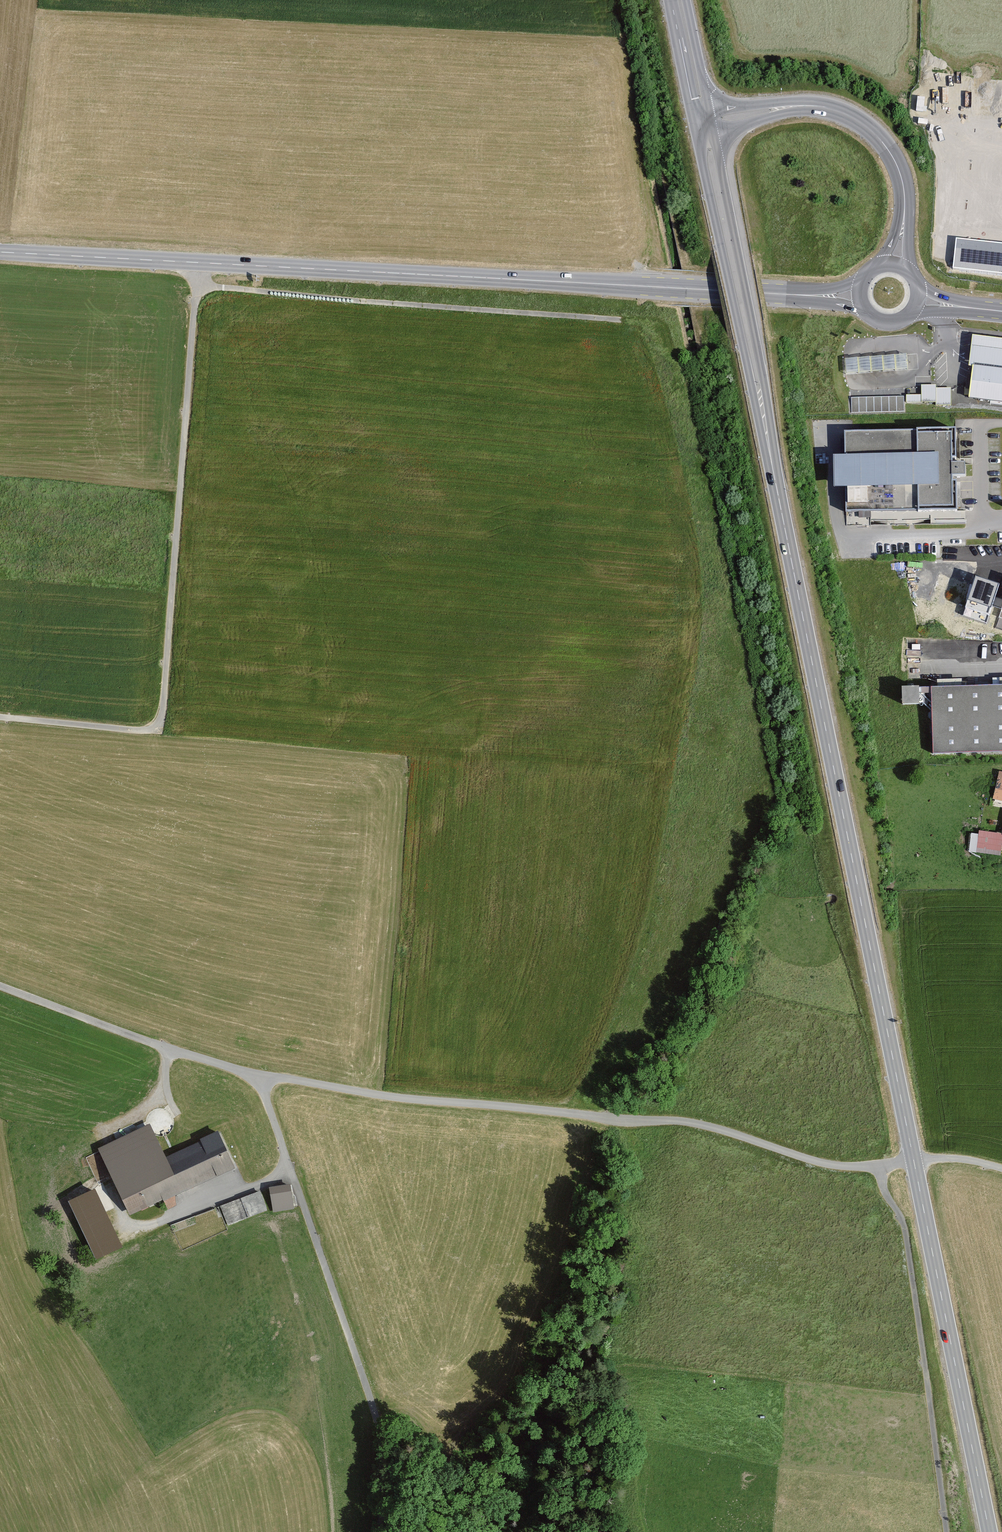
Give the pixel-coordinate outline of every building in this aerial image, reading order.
[(957,238),(953,268),(1001,273),(1001,243),(957,238)] [(972,334),(968,366),(1001,370),(1001,338),(972,334)] [(907,354),(847,358),(848,372),(908,368),(907,354)] [(973,364),(969,396),(1001,400),(1001,367),(973,364)] [(950,407),(950,390),(936,390),(936,387),(921,387),(922,397),(906,397),(906,405),(935,404),(935,408),(950,407)] [(903,397),(851,398),(852,413),(904,411),(903,397)] [(957,518),(955,437),(847,438),(847,463),(834,463),(835,496),(850,495),(850,520),(957,518)] [(999,585),(975,577),(962,615),(987,623),(999,585)] [(926,688),(928,755),(1001,753),(1001,686),(926,688)] [(909,704),(908,687),(892,688),(893,705),(909,704)] [(996,773),(991,800),(1001,802),(1001,774),(996,773)] [(997,857),(999,835),(977,833),(977,836),(967,835),(965,854),(997,857)] [(168,1157),(153,1125),(100,1149),(131,1218),(239,1169),(222,1133),(168,1157)] [(295,1212),(294,1187),(272,1188),(273,1214),(295,1212)] [(124,1249),(100,1191),(73,1202),(97,1260),(124,1249)] [(268,1212),(261,1194),(221,1208),(228,1227),(268,1212)] [(224,1233),(215,1210),(172,1228),(181,1250),(224,1233)]
